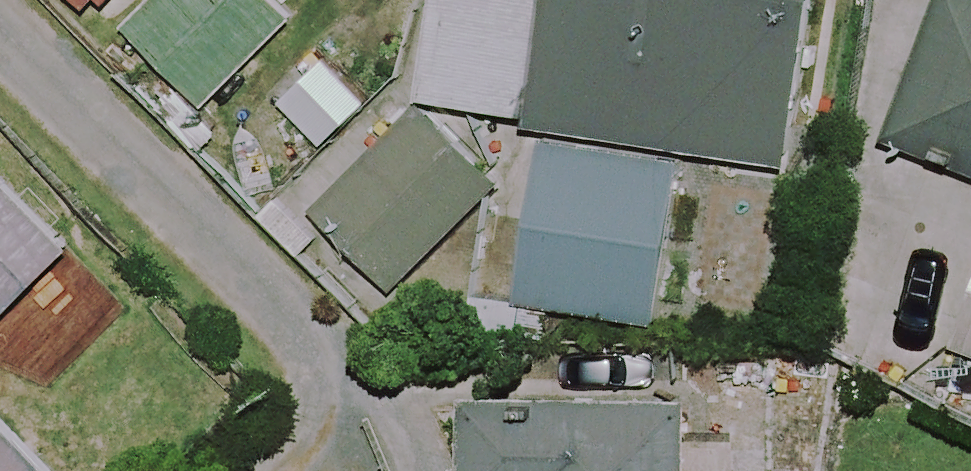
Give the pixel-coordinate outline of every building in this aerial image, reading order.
[(119,30),(203,111),(288,22),(266,0),(147,0),(119,30)] [(426,106),(539,121),(537,135),(681,154),(786,169),(809,0),(440,0),(426,106)] [(887,139),(970,175),(970,0),(945,0),(887,139)] [(364,104),(318,61),(274,108),(320,151),(364,104)] [(491,190),(417,114),(313,214),(387,291),(491,190)] [(681,154),(537,135),(514,304),(658,323),(681,154)] [(0,181),(0,318),(69,249),(0,181)] [(946,347),(970,357),(970,284),(946,347)] [(682,404),(458,402),(457,470),(681,470),(682,404)] [(0,434),(0,470),(34,470),(0,434)]
